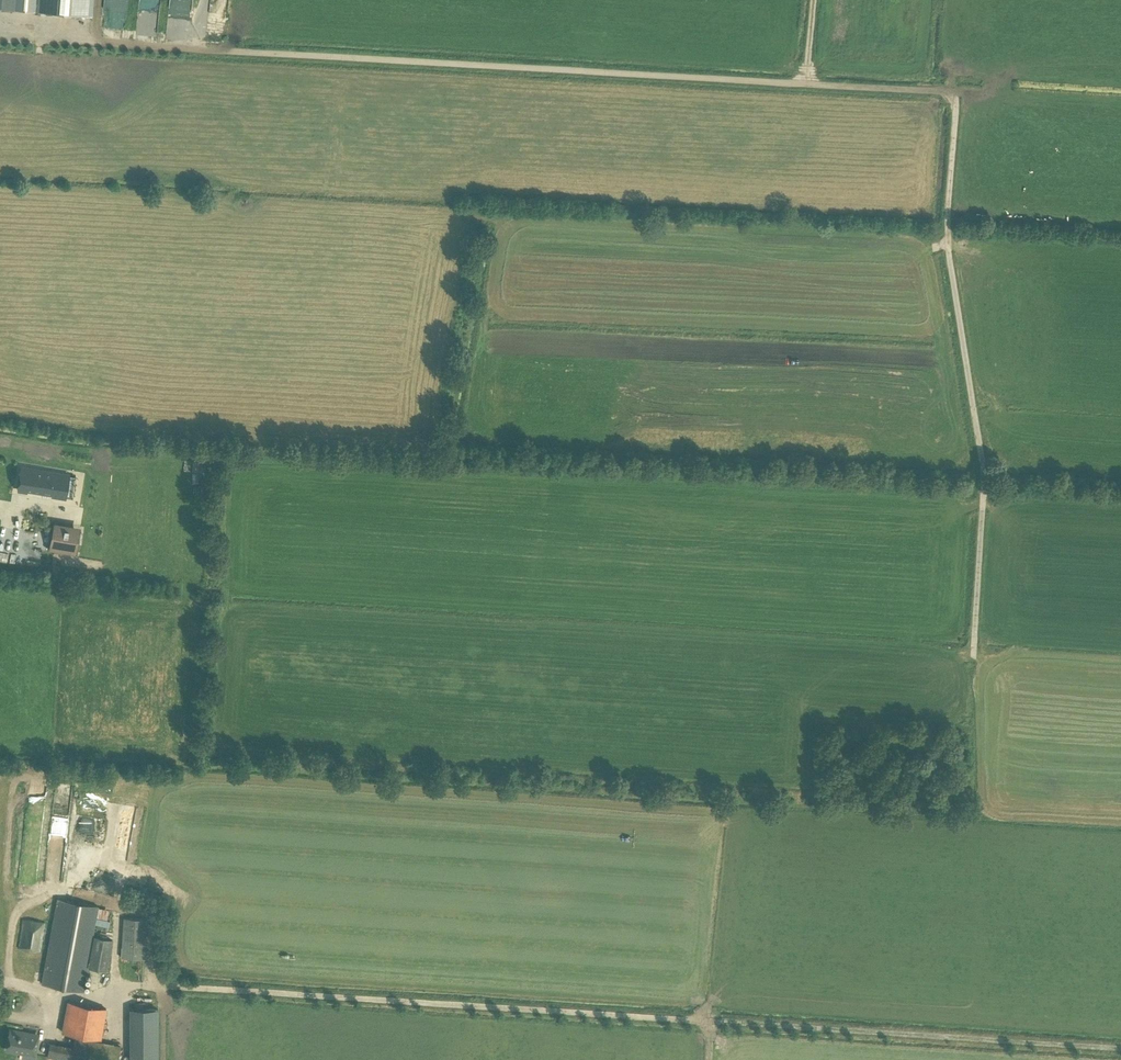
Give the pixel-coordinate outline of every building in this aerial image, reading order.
[(92,16),(93,0),(0,0),(0,8),(92,16)] [(21,467),(18,490),(78,500),(82,477),(21,467)] [(80,526),(53,522),(49,550),(75,554),(80,526)] [(84,991),(88,967),(94,936),(97,918),(99,908),(99,907),(57,899),(42,983),(84,991)] [(99,908),(97,918),(107,920),(109,909),(99,908)] [(123,917),(121,958),(145,959),(147,919),(123,917)] [(94,936),(88,967),(107,970),(113,939),(94,936)] [(102,1039),(107,1009),(68,1001),(62,1032),(102,1039)] [(37,1036),(11,1032),(8,1050),(26,1053),(27,1050),(35,1051),(37,1036)] [(47,1057),(66,1059),(131,1059),(133,1047),(75,1036),(73,1047),(49,1043),(47,1057)]
